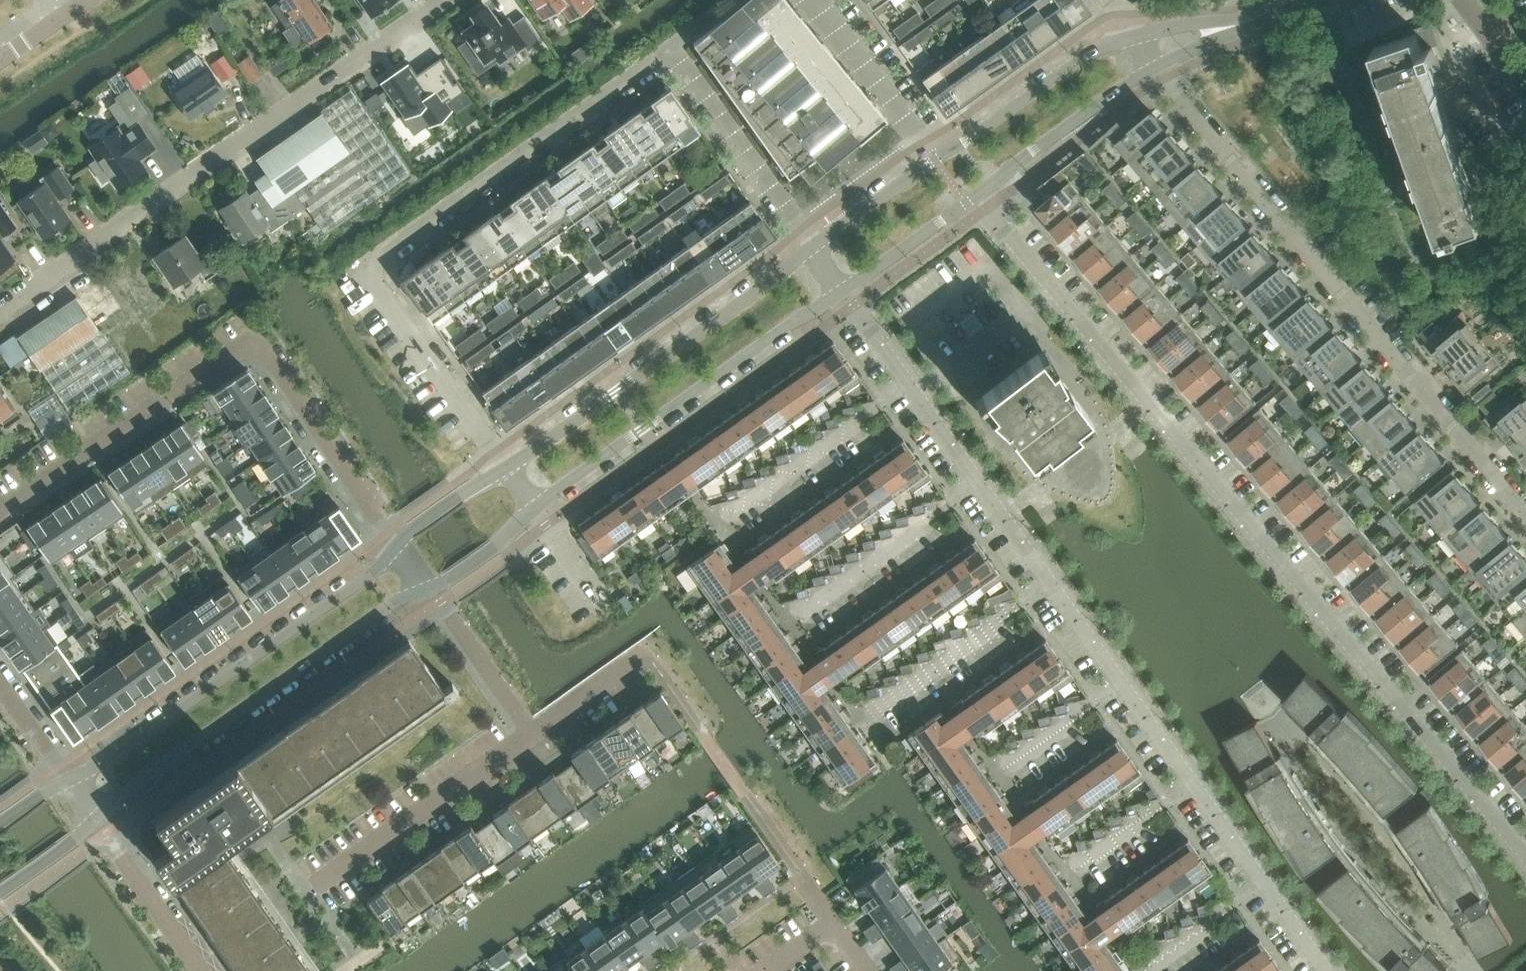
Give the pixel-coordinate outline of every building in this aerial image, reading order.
[(277,1),(277,2),(271,6),(272,7),(272,6),(287,27),(286,28),(287,29),(294,24),(307,42),(332,26),(317,4),(322,0),(279,0),(277,1)] [(372,18),(398,0),(360,0),(372,18)] [(544,17),(562,5),(571,18),(591,4),(587,0),(533,0),(544,17)] [(754,2),(756,0),(753,0),(693,42),(789,176),(850,133),(850,132),(857,140),(886,116),(788,0),(771,0),(759,10),(754,2)] [(872,9),(884,0),(866,0),(872,9)] [(924,7),(931,16),(943,7),(938,0),(934,0),(924,7)] [(1012,5),(1017,11),(1040,45),(1056,33),(1032,0),(1018,0),(1012,5)] [(1056,33),(1072,22),(1056,0),(1032,0),(1056,33)] [(1080,0),(1056,0),(1072,22),(1081,15),(1088,10),(1080,0)] [(946,12),(952,19),(964,11),(959,3),(946,12)] [(473,15),(478,22),(465,31),(485,60),(494,53),(500,61),(523,45),(528,51),(542,41),(524,15),(511,25),(507,20),(499,25),(486,6),(473,15)] [(905,20),(912,30),(924,21),(918,11),(905,20)] [(1017,11),(1001,22),(1025,56),(1040,45),(1017,11)] [(946,12),(934,21),(939,28),(952,19),(946,12)] [(905,20),(893,29),(899,38),(912,30),(905,20)] [(1001,22),(985,34),(1009,67),(1025,56),(1001,22)] [(915,34),(920,42),(933,33),(928,25),(915,34)] [(1426,60),(1437,56),(1433,46),(1432,47),(1426,30),(1417,33),(1374,48),(1403,131),(1422,184),(1441,238),(1444,237),(1446,240),(1446,241),(1455,238),(1455,237),(1463,234),(1461,231),(1484,223),(1426,60)] [(915,34),(903,43),(908,51),(920,42),(915,34)] [(985,34),(970,45),(993,78),(1009,67),(985,34)] [(970,45),(954,56),(978,89),(993,78),(970,45)] [(197,55),(174,71),(183,83),(171,91),(190,119),(226,94),(207,66),(206,67),(197,55)] [(224,55),(211,64),(222,81),(236,72),(224,55)] [(250,56),(238,64),(250,81),(261,73),(250,56)] [(954,56),(938,67),(962,100),(978,89),(954,56)] [(450,109),(444,101),(446,100),(449,98),(451,100),(464,91),(441,57),(425,68),(417,73),(411,64),(409,65),(407,66),(406,67),(406,66),(384,82),(406,113),(403,115),(402,116),(414,133),(423,127),(427,124),(429,123),(450,109)] [(282,59),(269,68),(274,75),(287,67),(282,59)] [(945,111),(944,112),(945,113),(962,100),(938,67),(933,59),(916,71),(945,111)] [(139,67),(127,76),(136,89),(148,80),(139,67)] [(129,88),(116,97),(133,122),(146,113),(129,88)] [(671,89),(654,101),(684,143),(700,131),(673,94),(671,90),(672,90),(671,89)] [(322,112),(258,159),(267,172),(255,181),(262,191),(283,222),(306,206),(326,234),(410,175),(350,90),(321,110),(322,112)] [(376,92),(365,100),(372,111),(384,103),(376,92)] [(654,101),(638,112),(668,154),(684,143),(654,101)] [(1141,122),(1134,114),(1136,112),(1135,111),(1109,133),(1131,160),(1168,129),(1157,117),(1154,119),(1150,114),(1141,122)] [(638,112),(623,123),(653,165),(668,154),(638,112)] [(52,122),(42,129),(49,139),(56,135),(57,129),(52,122)] [(623,123),(607,134),(637,176),(653,165),(623,123)] [(90,164),(103,182),(111,177),(118,187),(144,169),(137,158),(154,146),(139,124),(122,136),(117,129),(91,148),(98,158),(90,164)] [(1168,129),(1131,160),(1145,176),(1181,145),(1168,129)] [(607,134),(591,146),(621,188),(637,176),(607,134)] [(1181,145),(1145,176),(1158,193),(1195,162),(1181,145)] [(591,146),(576,157),(606,199),(612,207),(627,196),(621,188),(591,146)] [(1091,171),(1097,165),(1086,152),(1079,157),(1091,171)] [(576,157),(560,168),(590,210),(606,199),(576,157)] [(703,169),(709,179),(722,170),(715,161),(703,169)] [(1195,162),(1158,193),(1172,209),(1209,179),(1195,162)] [(44,176),(40,179),(43,183),(18,201),(44,238),(70,220),(57,200),(60,198),(73,189),(57,166),(44,175),(44,176)] [(560,168),(544,179),(574,221),(590,210),(560,168)] [(703,169),(690,178),(697,188),(709,179),(703,169)] [(1052,196),(1039,207),(1052,223),(1084,195),(1063,171),(1041,189),(1042,190),(1045,188),(1052,196)] [(713,184),(718,191),(730,182),(725,175),(713,184)] [(544,179),(529,190),(559,232),(574,221),(544,179)] [(1209,179),(1172,209),(1186,226),(1223,195),(1209,179)] [(1111,182),(1103,189),(1110,199),(1119,191),(1111,182)] [(684,183),(671,192),(678,201),(690,192),(684,183)] [(713,184),(700,192),(705,200),(718,191),(713,184)] [(529,190),(513,201),(543,244),(559,232),(529,190)] [(283,222),(262,191),(250,198),(246,192),(220,209),(243,242),(267,225),(271,230),(283,222)] [(1119,191),(1110,199),(1118,208),(1127,201),(1119,191)] [(671,192),(659,201),(665,210),(678,201),(671,192)] [(1084,195),(1052,223),(1064,237),(1096,210),(1084,195)] [(1223,195),(1186,226),(1200,243),(1237,212),(1223,195)] [(681,206),(687,213),(699,204),(694,197),(681,206)] [(513,201),(497,213),(527,255),(543,244),(513,201)] [(757,246),(767,239),(774,234),(773,233),(750,201),(733,213),(757,246)] [(16,226),(0,203),(0,237),(16,226)] [(652,205),(640,214),(647,223),(659,214),(652,205)] [(681,206),(669,215),(674,222),(687,213),(681,206)] [(1096,210),(1064,237),(1076,252),(1109,225),(1096,210)] [(1136,212),(1127,219),(1135,228),(1144,221),(1136,212)] [(1237,212),(1200,243),(1214,259),(1251,228),(1237,212)] [(497,213),(482,224),(512,266),(527,255),(497,213)] [(733,213),(718,224),(741,257),(742,257),(757,246),(733,213)] [(634,232),(647,223),(640,214),(628,223),(634,232)] [(650,228),(655,236),(668,227),(663,219),(650,228)] [(1144,221),(1135,228),(1143,238),(1152,230),(1144,221)] [(482,224),(466,235),(496,277),(512,266),(482,224)] [(718,224),(702,235),(725,268),(726,268),(742,257),(741,257),(718,224)] [(1109,225),(1076,252),(1089,267),(1121,240),(1109,225)] [(609,236),(615,246),(628,237),(621,227),(609,236)] [(650,228),(638,237),(643,244),(655,236),(650,228)] [(1251,228),(1214,259),(1228,276),(1265,245),(1251,228)] [(197,252),(185,234),(184,235),(184,236),(179,239),(178,239),(170,245),(168,246),(154,255),(155,257),(154,258),(174,286),(175,286),(174,285),(188,276),(188,277),(189,276),(198,269),(205,280),(218,271),(203,249),(197,252)] [(466,235),(450,246),(480,288),(496,277),(466,235)] [(702,235),(687,246),(710,279),(710,280),(726,268),(725,268),(702,235)] [(609,236),(596,245),(603,254),(615,246),(609,236)] [(14,259),(0,238),(0,269),(14,259)] [(1121,240),(1089,267),(1101,281),(1133,254),(1121,240)] [(619,250),(624,258),(637,249),(631,241),(619,250)] [(1161,241),(1152,248),(1160,257),(1168,250),(1161,241)] [(1265,245),(1228,276),(1242,293),(1279,262),(1265,245)] [(450,246),(435,257),(465,299),(480,288),(450,246)] [(687,246),(671,257),(694,290),(695,291),(710,280),(710,279),(687,246)] [(595,250),(582,259),(588,267),(601,258),(595,250)] [(619,250),(606,259),(612,267),(624,258),(619,250)] [(1168,250),(1160,257),(1168,267),(1176,260),(1168,250)] [(1190,251),(1181,258),(1189,268),(1191,266),(1197,261),(1190,251)] [(1133,254),(1101,281),(1113,296),(1146,269),(1133,254)] [(435,257),(419,268),(449,310),(465,299),(435,257)] [(671,257),(655,269),(679,301),(679,302),(695,291),(694,290),(671,257)] [(607,266),(603,261),(601,258),(588,267),(594,275),(607,266)] [(574,261),(562,270),(568,279),(581,270),(574,261)] [(1279,262),(1242,293),(1256,309),(1292,278),(1279,262)] [(1189,268),(1185,271),(1192,278),(1197,274),(1191,266),(1189,268)] [(413,274),(415,278),(407,283),(405,284),(433,322),(449,310),(419,268),(412,273),(412,274),(413,274)] [(655,269),(640,280),(663,313),(679,302),(679,301),(655,269)] [(1146,269),(1113,296),(1126,311),(1158,284),(1146,269)] [(562,270),(549,279),(556,288),(568,279),(562,270)] [(1185,271),(1177,278),(1185,287),(1193,280),(1185,271)] [(572,284),(577,291),(589,282),(584,275),(572,284)] [(1292,278),(1256,309),(1269,326),(1306,295),(1292,278)] [(640,280),(624,291),(647,324),(648,324),(663,313),(640,280)] [(1193,280),(1185,287),(1192,297),(1201,290),(1193,280)] [(543,283),(530,292),(537,301),(550,293),(543,283)] [(572,284),(559,293),(564,300),(577,291),(572,284)] [(1158,284),(1126,311),(1138,326),(1171,299),(1158,284)] [(624,291),(608,302),(632,335),(648,324),(647,324),(624,291)] [(530,292),(518,301),(525,310),(537,301),(530,292)] [(1306,295),(1269,326),(1283,342),(1320,312),(1306,295)] [(0,344),(0,351),(11,367),(30,354),(41,370),(41,369),(70,413),(131,372),(102,328),(100,330),(99,329),(77,296),(19,335),(18,336),(16,333),(15,333),(0,344)] [(541,306),(546,314),(558,305),(553,297),(541,306)] [(1171,299),(1138,326),(1150,341),(1183,314),(1171,299)] [(1210,300),(1201,307),(1209,317),(1218,309),(1210,300)] [(608,302),(593,313),(616,346),(632,335),(608,302)] [(512,306),(499,314),(506,324),(518,315),(512,306)] [(541,306),(528,315),(533,323),(546,314),(541,306)] [(1218,309),(1209,317),(1217,326),(1226,319),(1218,309)] [(1320,312),(1283,342),(1297,359),(1334,328),(1320,312)] [(593,313),(577,324),(600,357),(601,358),(616,346),(593,313)] [(1438,356),(1438,357),(1447,367),(1481,338),(1460,313),(1424,344),(1428,349),(1432,354),(1434,352),(1438,356)] [(499,314),(487,323),(493,333),(506,324),(499,314)] [(1183,314),(1150,341),(1163,355),(1195,328),(1183,314)] [(509,328),(514,336),(527,327),(522,320),(509,328)] [(577,324),(561,335),(584,368),(585,369),(601,358),(600,357),(577,324)] [(480,328),(468,337),(474,346),(475,346),(487,337),(480,328)] [(509,328),(497,337),(502,345),(514,336),(509,328)] [(1195,328),(1163,355),(1175,370),(1207,343),(1195,328)] [(1334,328),(1297,359),(1311,376),(1348,345),(1334,328)] [(1235,330),(1226,337),(1234,346),(1242,339),(1235,330)] [(561,335),(546,347),(569,379),(569,380),(585,369),(584,368),(561,335)] [(468,337),(455,346),(462,355),(475,346),(474,346),(468,337)] [(1458,384),(1462,389),(1461,389),(1466,394),(1502,364),(1481,338),(1447,367),(1456,378),(1460,382),(1458,384)] [(839,386),(838,387),(843,394),(862,380),(855,370),(855,371),(853,368),(846,359),(846,358),(845,357),(834,341),(832,342),(829,339),(820,345),(823,349),(816,354),(821,361),(834,379),(839,386)] [(1242,339),(1234,346),(1242,356),(1250,348),(1242,339)] [(490,342),(478,351),(483,358),(496,349),(490,342)] [(1207,343),(1175,370),(1187,385),(1220,358),(1207,343)] [(1348,345),(1311,376),(1325,392),(1362,361),(1348,345)] [(546,347),(530,358),(553,390),(554,391),(569,380),(569,379),(546,347)] [(478,351),(465,360),(471,367),(483,358),(478,351)] [(813,351),(804,357),(806,361),(800,366),(805,373),(818,391),(823,398),(838,387),(839,386),(834,379),(821,361),(816,354),(815,354),(813,351)] [(1038,352),(982,395),(993,409),(988,412),(1004,426),(1006,424),(1009,428),(1012,431),(1009,434),(1029,460),(1031,458),(1035,464),(1091,421),(1087,415),(1088,414),(1068,388),(1065,391),(1062,386),(1060,383),(1063,381),(1053,362),(1048,366),(1038,352)] [(530,358),(514,369),(538,401),(538,402),(554,391),(553,390),(530,358)] [(1220,358),(1187,385),(1200,400),(1232,373),(1220,358)] [(1259,359),(1251,366),(1258,376),(1267,368),(1259,359)] [(1362,361),(1325,392),(1339,409),(1376,378),(1362,361)] [(790,373),(783,377),(788,385),(801,402),(806,410),(823,398),(818,391),(805,373),(800,366),(799,366),(796,363),(787,369),(790,373)] [(1267,368),(1258,376),(1266,385),(1275,378),(1267,368)] [(247,369),(206,396),(218,413),(258,386),(247,369)] [(514,369),(499,380),(522,412),(523,413),(538,402),(538,401),(514,369)] [(1232,373),(1200,400),(1212,414),(1244,387),(1232,373)] [(773,384),(766,389),(771,397),(784,414),(790,422),(806,410),(801,402),(788,385),(783,377),(782,378),(780,374),(771,381),(773,384)] [(1376,378),(1339,409),(1353,426),(1390,395),(1376,378)] [(505,424),(505,425),(505,426),(523,413),(522,412),(499,380),(482,392),(503,420),(505,424)] [(5,426),(21,416),(0,384),(0,419),(5,426)] [(226,409),(237,424),(233,427),(233,428),(270,403),(258,386),(218,413),(218,414),(226,409)] [(771,397),(766,389),(766,390),(763,386),(754,393),(756,396),(750,401),(755,408),(767,426),(773,434),(790,422),(784,414),(771,397)] [(1244,387),(1212,414),(1225,431),(1226,430),(1226,429),(1257,403),(1244,387)] [(1505,443),(1505,444),(1525,426),(1525,392),(1522,387),(1485,418),(1489,423),(1494,428),(1496,426),(1500,430),(1500,431),(1508,440),(1505,443)] [(1289,395),(1280,402),(1288,411),(1297,404),(1289,395)] [(1390,395),(1353,426),(1367,442),(1403,411),(1390,395)] [(737,405),(740,408),(733,413),(738,420),(751,438),(756,445),(773,434),(767,426),(755,408),(750,401),(749,402),(747,398),(737,405)] [(61,403),(35,420),(47,438),(73,421),(61,403)] [(270,403),(233,428),(244,445),(281,420),(270,403)] [(1297,404),(1288,411),(1296,421),(1305,414),(1297,404)] [(853,406),(842,408),(845,417),(856,414),(853,406)] [(1229,433),(1228,434),(1242,450),(1274,423),(1261,408),(1230,434),(1229,433)] [(723,420),(717,425),(722,432),(734,450),(740,457),(756,445),(751,438),(738,420),(733,413),(732,413),(730,410),(721,416),(723,420)] [(1403,411),(1367,442),(1380,459),(1417,428),(1403,411)] [(837,417),(826,420),(828,429),(839,426),(837,417)] [(187,421),(187,422),(183,424),(188,433),(196,428),(190,419),(187,421)] [(281,420),(244,445),(256,462),(293,437),(281,420)] [(707,432),(700,437),(705,444),(717,461),(723,469),(740,457),(734,450),(722,432),(717,425),(716,425),(713,422),(704,428),(707,432)] [(182,423),(164,436),(191,476),(209,464),(194,441),(188,433),(183,424),(182,423)] [(1274,423),(1242,450),(1254,465),(1286,438),(1274,423)] [(1314,424),(1305,431),(1313,441),(1321,433),(1314,424)] [(1523,463),(1525,467),(1525,426),(1505,444),(1509,441),(1517,451),(1521,456),(1519,458),(1523,463)] [(196,428),(188,433),(194,441),(202,436),(196,428)] [(1417,428),(1380,459),(1394,475),(1431,444),(1417,428)] [(822,438),(820,431),(820,429),(809,432),(812,441),(822,438)] [(1321,433),(1313,441),(1321,450),(1329,443),(1321,433)] [(696,434),(687,440),(690,444),(684,448),(675,454),(680,461),(692,479),(693,480),(698,487),(707,480),(723,469),(717,461),(705,444),(700,437),(699,437),(696,434)] [(164,436),(145,448),(173,489),(191,476),(164,436)] [(304,454),(293,437),(256,462),(260,460),(271,476),(304,454)] [(904,477),(909,484),(908,485),(913,492),(932,478),(925,468),(924,469),(921,464),(915,456),(915,454),(909,447),(903,439),(902,440),(899,437),(890,443),(893,447),(886,452),(891,459),(904,477)] [(1286,438),(1254,465),(1266,479),(1299,452),(1286,438)] [(803,441),(792,444),(795,453),(806,450),(803,441)] [(1431,444),(1394,475),(1409,493),(1446,462),(1431,444)] [(173,489),(145,448),(127,460),(154,501),(173,489)] [(216,449),(209,454),(216,464),(223,459),(216,449)] [(874,455),(876,459),(869,463),(875,471),(887,489),(893,496),(908,485),(909,484),(904,477),(891,459),(886,452),(885,452),(883,449),(874,455)] [(1299,452),(1266,479),(1279,494),(1311,467),(1299,452)] [(787,453),(776,456),(778,465),(789,462),(787,453)] [(304,454),(271,476),(283,494),(290,489),(298,484),(306,478),(316,472),(304,454)] [(1338,454),(1330,461),(1337,470),(1346,463),(1338,454)] [(223,459),(216,464),(223,474),(233,466),(227,456),(223,459)] [(127,460),(109,472),(136,513),(154,501),(127,460)] [(687,483),(692,479),(680,461),(675,465),(668,470),(680,488),(687,483)] [(859,471),(853,475),(858,483),(871,500),(876,508),(893,496),(887,489),(875,471),(869,463),(869,464),(866,461),(857,467),(859,471)] [(646,475),(645,476),(650,482),(662,500),(668,508),(686,496),(680,488),(668,470),(663,463),(655,468),(653,465),(644,471),(646,475)] [(1346,463),(1337,470),(1345,480),(1354,472),(1346,463)] [(770,464),(759,468),(762,477),(773,473),(770,464)] [(1311,467),(1279,494),(1291,509),(1323,482),(1311,467)] [(1453,470),(1416,501),(1430,518),(1467,487),(1453,470)] [(858,483),(853,475),(852,476),(849,472),(840,479),(843,482),(836,487),(841,494),(854,512),(859,520),(876,508),(871,500),(858,483)] [(629,487),(628,488),(633,494),(646,512),(651,520),(668,508),(662,500),(650,482),(645,476),(639,480),(636,477),(627,483),(629,487)] [(753,476),(743,479),(745,488),(756,485),(754,479),(753,476)] [(125,514),(101,478),(82,490),(107,527),(125,514)] [(306,478),(298,484),(306,495),(314,490),(306,478)] [(243,480),(232,488),(239,498),(250,490),(243,480)] [(1323,482),(1291,509),(1303,524),(1336,497),(1323,482)] [(1363,483),(1354,490),(1362,500),(1371,492),(1363,483)] [(298,484),(290,489),(297,501),(306,495),(298,484)] [(824,491),(826,494),(819,499),(824,506),(837,524),(843,532),(859,520),(854,512),(841,494),(836,487),(835,488),(833,484),(824,491)] [(1467,487),(1430,518),(1444,535),(1481,504),(1467,487)] [(613,498),(612,499),(616,506),(629,524),(635,532),(651,520),(646,512),(633,494),(628,488),(622,492),(619,489),(610,495),(613,498)] [(739,497),(737,491),(737,488),(726,491),(728,500),(739,497)] [(82,490),(64,502),(89,539),(107,527),(82,490)] [(250,490),(239,498),(245,508),(256,500),(250,490)] [(215,492),(205,498),(208,502),(212,509),(222,502),(215,492)] [(1371,492),(1362,500),(1370,509),(1378,502),(1371,492)] [(807,503),(810,506),(803,511),(808,518),(821,536),(826,544),(843,532),(837,524),(824,506),(819,499),(819,500),(816,496),(807,503)] [(1336,497),(1303,524),(1315,538),(1348,511),(1336,497)] [(596,510),(595,511),(600,518),(613,536),(618,544),(635,532),(629,524),(616,506),(612,499),(605,504),(603,500),(594,507),(596,510)] [(335,501),(336,501),(319,513),(344,549),(361,537),(339,505),(336,501),(335,501)] [(64,502),(46,515),(70,551),(89,539),(64,502)] [(208,502),(198,509),(203,516),(212,509),(208,502)] [(925,512),(923,504),(923,503),(912,506),(915,515),(925,512)] [(277,504),(267,511),(272,518),(282,511),(277,504)] [(1481,504),(1444,535),(1458,551),(1495,521),(1481,504)] [(793,518),(786,523),(791,529),(804,548),(809,556),(826,544),(821,536),(808,518),(803,511),(802,512),(799,508),(790,515),(793,518)] [(267,511),(258,518),(262,525),(272,518),(267,511)] [(585,533),(577,539),(594,561),(601,556),(618,544),(613,536),(600,518),(595,511),(589,516),(586,512),(577,519),(580,522),(578,523),(582,530),(585,533)] [(1348,511),(1315,538),(1328,553),(1360,526),(1348,511)] [(319,513),(302,525),(327,561),(344,549),(319,513)] [(1395,522),(1388,513),(1379,520),(1387,529),(1395,522)] [(46,515),(27,527),(28,528),(34,536),(39,544),(52,563),(70,551),(46,515)] [(906,515),(895,518),(898,527),(909,524),(906,515)] [(179,516),(170,523),(177,534),(187,527),(179,516)] [(236,516),(226,523),(231,530),(233,534),(243,527),(236,516)] [(783,520),(774,526),(776,530),(769,535),(774,541),(788,560),(793,567),(809,556),(804,548),(791,529),(786,523),(785,523),(783,520)] [(1495,521),(1458,551),(1472,568),(1509,537),(1495,521)] [(1395,522),(1387,529),(1395,539),(1403,532),(1395,522)] [(170,523),(160,530),(167,541),(177,534),(170,523)] [(226,523),(216,530),(221,537),(231,530),(226,523)] [(704,523),(695,530),(700,537),(709,531),(704,523)] [(304,529),(288,541),(311,573),(327,561),(302,525),(301,525),(304,529)] [(1360,526),(1328,553),(1340,568),(1373,541),(1360,526)] [(890,527),(879,530),(881,539),(892,536),(890,527)] [(20,532),(26,541),(34,536),(28,528),(22,532),(22,531),(20,532)] [(757,538),(759,542),(753,546),(758,553),(760,557),(764,563),(768,568),(771,572),(776,579),(793,567),(788,560),(774,541),(769,535),(768,535),(766,532),(757,538)] [(692,542),(687,535),(678,541),(683,549),(692,542)] [(34,536),(26,541),(32,549),(39,544),(34,536)] [(975,577),(980,584),(979,585),(984,591),(1003,578),(996,568),(996,569),(993,565),(987,556),(986,555),(975,539),(973,540),(971,537),(961,543),(964,547),(957,552),(963,560),(975,577)] [(1509,537),(1472,568),(1486,585),(1522,554),(1509,537)] [(873,539),(862,542),(865,551),(876,548),(873,539)] [(267,544),(266,545),(294,584),(311,573),(288,541),(272,552),(267,544)] [(1373,541),(1340,568),(1353,583),(1385,556),(1373,541)] [(732,561),(727,554),(731,552),(724,542),(721,545),(720,543),(713,548),(694,562),(687,567),(699,584),(706,579),(725,565),(732,561)] [(1412,543),(1404,550),(1411,559),(1420,552),(1412,543)] [(266,545),(249,556),(277,596),(294,584),(266,545)] [(744,552),(749,559),(752,563),(760,557),(758,553),(753,546),(744,552)] [(192,547),(182,554),(187,561),(197,554),(192,547)] [(676,554),(671,547),(662,553),(667,561),(676,554)] [(945,555),(947,559),(941,563),(946,571),(959,589),(964,596),(979,585),(980,584),(975,577),(963,560),(957,552),(956,552),(954,549),(945,555)] [(859,560),(857,551),(846,554),(848,563),(859,560)] [(137,552),(128,559),(132,565),(142,558),(137,552)] [(1420,552),(1411,559),(1419,568),(1428,561),(1420,552)] [(182,554),(173,561),(177,568),(187,561),(182,554)] [(1486,585),(1499,601),(1525,579),(1525,558),(1522,554),(1486,585)] [(128,559),(125,555),(115,562),(123,572),(132,565),(128,559)] [(251,561),(235,572),(260,608),(277,596),(249,556),(248,557),(251,561)] [(1385,556),(1353,583),(1365,598),(1397,570),(1385,556)] [(3,557),(0,560),(0,585),(11,577),(15,574),(3,557)] [(749,559),(744,563),(751,572),(764,563),(760,557),(752,563),(749,559)] [(654,559),(645,565),(650,573),(659,566),(654,559)] [(744,563),(740,566),(737,568),(732,561),(725,565),(706,579),(699,584),(711,601),(718,596),(737,582),(751,572),(744,563)] [(931,571),(924,575),(929,583),(942,601),(947,608),(964,596),(959,589),(946,571),(941,563),(940,564),(937,561),(928,567),(931,571)] [(760,574),(768,568),(764,563),(751,572),(757,582),(763,578),(760,574)] [(842,572),(840,563),(829,566),(831,575),(842,572)] [(45,564),(38,568),(45,578),(52,574),(45,564)] [(763,578),(768,585),(776,579),(771,572),(768,568),(760,574),(763,578)] [(637,570),(628,577),(634,584),(643,578),(637,570)] [(1397,570),(1365,598),(1377,612),(1410,585),(1397,570)] [(159,571),(149,577),(154,584),(164,577),(159,571)] [(750,587),(757,582),(751,572),(737,582),(718,596),(711,601),(723,617),(730,613),(749,599),(756,594),(750,587)] [(929,583),(924,575),(923,576),(921,572),(912,579),(914,582),(907,587),(912,594),(925,613),(931,620),(947,608),(942,601),(929,583)] [(1437,572),(1428,579),(1436,588),(1445,581),(1437,572)] [(45,578),(41,581),(48,591),(59,583),(52,574),(45,578)] [(223,575),(206,587),(234,627),(251,615),(223,575)] [(824,577),(823,575),(812,578),(815,587),(825,584),(824,577)] [(0,585),(0,610),(23,594),(11,577),(0,585)] [(102,577),(92,583),(97,590),(107,583),(102,577)] [(149,577),(139,584),(147,595),(157,588),(154,584),(149,577)] [(1499,601),(1513,618),(1525,608),(1525,579),(1499,601)] [(90,580),(80,586),(87,597),(97,590),(92,583),(90,580)] [(1445,581),(1436,588),(1444,598),(1452,591),(1445,581)] [(895,591),(897,594),(891,599),(896,606),(909,624),(914,632),(931,620),(925,613),(912,594),(907,587),(906,588),(904,584),(895,591)] [(1410,585),(1377,612),(1390,627),(1422,600),(1410,585)] [(234,627),(206,587),(189,599),(217,639),(234,627)] [(806,587),(795,590),(798,599),(809,595),(806,587)] [(23,594),(0,610),(0,635),(35,610),(23,594)] [(730,613),(723,617),(735,634),(741,629),(761,615),(767,611),(767,610),(770,607),(764,598),(760,601),(756,594),(749,599),(730,613)] [(878,603),(881,606),(874,611),(879,618),(892,636),(897,644),(914,632),(909,624),(896,606),(891,599),(890,600),(887,596),(878,603)] [(68,598),(61,602),(68,612),(75,607),(68,598)] [(191,603),(175,614),(200,650),(217,639),(189,599),(188,599),(191,603)] [(1422,600),(1390,627),(1402,642),(1434,615),(1422,600)] [(115,601),(106,608),(110,615),(120,608),(115,601)] [(1462,601),(1453,609),(1461,618),(1469,611),(1462,601)] [(994,603),(983,607),(986,615),(997,612),(994,603)] [(75,607),(68,612),(79,629),(86,624),(75,607)] [(106,608),(96,615),(101,622),(110,615),(106,608)] [(861,615),(864,618),(857,623),(862,630),(875,648),(880,655),(897,644),(892,636),(879,618),(874,611),(873,612),(871,608),(861,615)] [(1513,618),(1525,633),(1525,608),(1513,618)] [(775,621),(778,618),(772,609),(768,611),(767,611),(761,615),(741,629),(735,634),(747,651),(753,646),(773,632),(779,627),(775,621)] [(35,610),(0,635),(0,637),(11,652),(47,627),(46,626),(42,629),(31,614),(35,611),(35,610)] [(1469,611),(1461,618),(1469,627),(1477,620),(1469,611)] [(175,614),(158,627),(183,663),(200,650),(175,614)] [(977,615),(967,618),(969,627),(980,624),(977,615)] [(1434,615),(1402,642),(1414,657),(1447,629),(1434,615)] [(845,626),(847,630),(840,635),(845,641),(859,660),(864,667),(880,655),(875,648),(862,630),(857,623),(856,623),(854,620),(845,626)] [(47,627),(11,652),(23,670),(41,657),(58,645),(59,644),(47,627)] [(794,641),(788,632),(784,634),(779,627),(773,632),(753,646),(747,651),(759,667),(765,663),(785,649),(791,644),(791,643),(794,641)] [(961,627),(950,630),(953,639),(963,636),(961,627)] [(1428,671),(1460,645),(1447,629),(1414,657),(1428,673),(1429,672),(1428,671)] [(87,631),(77,638),(82,645),(92,638),(87,631)] [(837,632),(828,638),(831,642),(824,647),(829,653),(831,657),(835,663),(839,668),(842,672),(847,679),(864,667),(859,660),(845,641),(840,635),(837,632)] [(132,645),(157,681),(175,669),(152,637),(135,649),(132,645)] [(1035,647),(1028,652),(1033,658),(1047,678),(1052,684),(1051,685),(1055,691),(1074,678),(1067,668),(1067,669),(1058,656),(1057,655),(1057,654),(1046,639),(1044,640),(1042,637),(1033,643),(1035,647)] [(1491,637),(1483,644),(1490,653),(1499,646),(1491,637)] [(59,644),(58,645),(62,651),(72,644),(67,638),(59,644)] [(944,639),(933,642),(936,651),(947,648),(944,639)] [(429,701),(435,697),(440,704),(458,691),(453,683),(444,689),(409,640),(152,821),(160,833),(146,844),(154,855),(189,904),(235,970),(310,970),(239,869),(220,842),(242,826),(245,830),(311,784),(311,785),(331,771),(330,770),(360,750),(380,736),(409,715),(409,716),(429,702),(429,701)] [(765,663),(759,667),(771,684),(777,679),(797,665),(803,661),(799,654),(802,652),(795,643),(792,645),(791,644),(785,649),(765,663)] [(41,657),(68,696),(91,728),(99,722),(107,716),(85,684),(62,651),(58,645),(41,657)] [(132,645),(115,657),(141,693),(157,681),(132,645)] [(1499,646),(1490,653),(1498,663),(1507,656),(1499,646)] [(816,652),(821,659),(823,663),(831,657),(829,653),(824,647),(816,652)] [(1018,659),(1012,663),(1016,670),(1030,689),(1035,696),(1051,685),(1052,684),(1047,678),(1033,658),(1028,652),(1025,649),(1016,655),(1018,659)] [(1430,676),(1436,683),(1444,692),(1476,665),(1463,650),(1432,676),(1432,675),(1430,676)] [(928,651),(917,654),(919,663),(930,659),(928,651)] [(23,670),(50,708),(73,741),(82,734),(91,728),(68,696),(41,657),(23,670)] [(107,663),(99,668),(101,672),(124,704),(132,698),(141,693),(115,657),(107,663)] [(821,659),(815,663),(822,672),(835,663),(831,657),(823,663),(821,659)] [(1016,670),(1012,663),(1011,664),(1008,660),(999,667),(1002,671),(995,675),(1000,682),(1013,701),(1018,708),(1035,696),(1030,689),(1016,670)] [(777,679),(771,684),(782,701),(789,696),(809,682),(815,677),(822,672),(815,663),(808,668),(803,661),(797,665),(777,679)] [(835,663),(822,672),(829,682),(834,678),(831,674),(839,668),(835,663)] [(911,663),(900,666),(902,674),(913,671),(911,663)] [(1476,665),(1444,692),(1456,707),(1489,680),(1476,665)] [(1516,666),(1507,673),(1515,683),(1523,676),(1516,666)] [(98,669),(100,673),(93,679),(85,684),(107,716),(124,704),(101,672),(99,668),(98,669)] [(839,668),(831,674),(834,678),(839,685),(847,679),(842,672),(839,668)] [(789,696),(782,701),(794,717),(800,713),(820,699),(827,694),(822,687),(829,682),(822,672),(815,677),(809,682),(789,696)] [(985,682),(979,687),(983,693),(997,713),(1002,720),(1018,708),(1013,701),(1000,682),(995,675),(994,676),(992,672),(983,679),(985,682)] [(1351,781),(1369,802),(1382,817),(1385,815),(1415,790),(1394,765),(1372,740),(1340,707),(1307,674),(1284,701),(1328,746),(1323,750),(1334,762),(1343,772),(1351,781)] [(897,684),(895,677),(894,675),(883,678),(886,686),(897,684)] [(1515,683),(1523,692),(1525,690),(1525,679),(1523,676),(1515,683)] [(1456,707),(1461,713),(1468,722),(1501,694),(1489,680),(1456,707)] [(966,691),(969,694),(962,699),(967,705),(970,710),(974,715),(977,721),(980,724),(985,731),(1002,720),(997,713),(983,693),(979,687),(978,688),(975,684),(966,691)] [(877,686),(867,689),(869,698),(880,695),(877,686)] [(660,691),(645,702),(668,735),(683,724),(660,691)] [(839,711),(838,710),(842,707),(835,698),(832,701),(827,694),(820,699),(800,713),(794,717),(806,734),(812,729),(832,715),(839,711)] [(1501,694),(1468,722),(1481,736),(1513,709),(1501,694)] [(954,705),(959,712),(961,716),(970,710),(967,705),(962,699),(954,705)] [(645,702),(630,713),(653,746),(668,735),(645,702)] [(1065,703),(1054,706),(1057,715),(1068,712),(1065,703)] [(850,727),(846,721),(849,718),(843,709),(839,712),(839,711),(832,715),(812,729),(806,734),(818,750),(824,746),(844,732),(850,727)] [(1481,736),(1486,742),(1493,751),(1525,724),(1513,709),(1481,736)] [(959,712),(953,716),(959,725),(974,715),(970,710),(961,716),(959,712)] [(959,725),(953,716),(946,720),(941,712),(935,716),(913,732),(908,736),(920,753),(926,749),(947,734),(953,730),(959,725)] [(630,713),(615,723),(638,756),(653,746),(630,713)] [(974,715),(959,725),(966,734),(972,730),(969,726),(977,721),(974,715)] [(1049,715),(1038,718),(1040,727),(1051,724),(1049,715)] [(972,730),(977,737),(985,731),(980,724),(977,721),(969,726),(972,730)] [(1258,721),(1225,737),(1245,771),(1265,804),(1286,836),(1306,865),(1307,866),(1308,866),(1311,871),(1342,848),(1345,846),(1342,843),(1331,826),(1318,807),(1314,801),(1304,787),(1295,772),(1290,775),(1258,721)] [(615,723),(600,734),(624,767),(638,756),(615,723)] [(1493,751),(1505,766),(1525,748),(1525,725),(1525,724),(1493,751)] [(926,749),(920,753),(932,770),(938,766),(959,751),(965,746),(960,739),(966,734),(959,725),(953,730),(947,734),(926,749)] [(862,743),(865,740),(859,731),(855,734),(850,727),(844,732),(824,746),(818,750),(830,767),(835,763),(856,748),(862,744),(862,743)] [(1032,727),(1021,730),(1024,739),(1034,736),(1032,727)] [(600,734),(585,744),(609,777),(624,767),(600,734)] [(1106,747),(1099,751),(1104,759),(1118,777),(1123,784),(1122,785),(1126,791),(1145,778),(1138,768),(1129,756),(1128,754),(1117,739),(1115,740),(1113,737),(1104,743),(1106,747)] [(1015,739),(1004,742),(1007,750),(1018,748),(1015,739)] [(870,754),(873,751),(867,742),(863,745),(862,744),(856,748),(835,763),(830,767),(842,784),(843,784),(848,791),(874,773),(868,766),(875,761),(870,754)] [(585,744),(570,755),(575,761),(593,788),(596,786),(609,777),(585,744)] [(979,760),(973,750),(969,753),(965,746),(959,751),(938,766),(932,770),(944,786),(949,782),(971,767),(977,763),(976,762),(979,760)] [(1510,772),(1518,780),(1525,773),(1525,748),(1505,766),(1510,772)] [(1090,759),(1083,763),(1088,771),(1101,789),(1106,796),(1122,785),(1123,784),(1118,777),(1104,759),(1099,751),(1099,752),(1096,749),(1087,755),(1090,759)] [(1073,770),(1066,775),(1071,782),(1084,801),(1090,808),(1106,796),(1101,789),(1088,771),(1083,763),(1082,764),(1080,760),(1070,767),(1073,770)] [(575,761),(555,775),(576,805),(574,806),(576,810),(600,793),(596,786),(593,788),(575,761)] [(989,780),(984,773),(987,770),(981,761),(977,764),(977,763),(971,767),(949,782),(944,786),(956,803),(961,799),(982,784),(989,780)] [(553,772),(538,783),(561,816),(574,806),(576,805),(555,775),(553,772)] [(1054,779),(1056,782),(1050,787),(1055,794),(1068,813),(1073,820),(1090,808),(1084,801),(1071,782),(1066,775),(1065,776),(1063,772),(1054,779)] [(1518,780),(1525,790),(1525,773),(1518,780)] [(961,799),(956,803),(968,820),(973,816),(994,801),(1000,797),(1000,796),(1003,793),(997,784),(993,787),(989,780),(982,784),(961,799)] [(538,783),(523,793),(546,826),(561,816),(538,783)] [(1040,794),(1033,799),(1038,806),(1041,810),(1045,815),(1049,821),(1051,824),(1056,831),(1073,820),(1068,813),(1055,794),(1050,787),(1049,788),(1046,784),(1037,791),(1040,794)] [(1152,788),(1146,792),(1150,799),(1158,797),(1152,788)] [(523,793),(508,804),(531,837),(546,826),(523,793)] [(973,816),(968,820),(980,836),(985,833),(1006,818),(1012,813),(1008,806),(1011,804),(1005,795),(1001,797),(1000,797),(994,801),(973,816)] [(1025,805),(1030,812),(1033,816),(1041,810),(1038,806),(1033,799),(1025,805)] [(1137,803),(1126,806),(1128,815),(1139,812),(1137,803)] [(508,804),(493,814),(495,818),(516,847),(518,846),(531,837),(508,804)] [(1456,848),(1446,832),(1428,807),(1396,830),(1393,832),(1405,849),(1424,875),(1429,884),(1435,893),(1443,906),(1449,903),(1480,956),(1513,941),(1503,923),(1486,894),(1471,871),(1456,848)] [(1030,812),(1024,816),(1031,825),(1045,815),(1041,810),(1033,816),(1030,812)] [(985,833),(980,836),(992,853),(997,849),(1018,835),(1031,825),(1024,816),(1017,821),(1012,813),(1006,818),(985,833)] [(1045,815),(1031,825),(1037,834),(1043,830),(1040,826),(1049,821),(1045,815)] [(1122,824),(1121,821),(1120,815),(1109,818),(1112,827),(1122,824)] [(1385,815),(1382,817),(1388,825),(1393,832),(1396,830),(1390,823),(1385,815)] [(516,847),(495,818),(475,832),(494,858),(492,860),(496,866),(520,849),(518,846),(516,847)] [(1049,821),(1040,826),(1043,830),(1048,837),(1056,831),(1051,824),(1049,821)] [(471,825),(455,836),(479,869),(492,860),(494,858),(475,832),(471,825)] [(1031,839),(1037,834),(1031,825),(1018,835),(997,849),(992,853),(1004,870),(1009,866),(1030,851),(1036,846),(1031,839)] [(752,826),(732,840),(738,848),(738,847),(770,892),(776,887),(767,874),(780,865),(752,826)] [(1106,836),(1104,829),(1103,827),(1093,830),(1095,839),(1106,836)] [(455,836),(441,846),(464,879),(479,869),(455,836)] [(1189,877),(1194,884),(1193,885),(1198,891),(1216,878),(1210,868),(1209,868),(1200,856),(1199,854),(1188,839),(1187,840),(1184,837),(1175,843),(1177,847),(1171,851),(1176,859),(1189,877)] [(1089,848),(1088,843),(1087,839),(1076,842),(1078,851),(1089,848)] [(441,846),(426,857),(449,890),(464,879),(441,846)] [(1048,863),(1047,862),(1051,860),(1044,850),(1041,853),(1036,846),(1030,851),(1009,866),(1004,870),(1015,886),(1021,883),(1041,868),(1048,863)] [(1351,854),(1345,846),(1342,848),(1348,856),(1354,863),(1356,860),(1351,854)] [(721,860),(720,860),(742,892),(754,883),(764,896),(770,892),(738,847),(738,848),(721,860)] [(1161,859),(1154,864),(1159,871),(1172,889),(1177,896),(1193,885),(1194,884),(1189,877),(1176,859),(1171,851),(1170,852),(1167,849),(1158,855),(1161,859)] [(715,852),(696,866),(733,918),(739,914),(730,901),(742,892),(720,860),(721,860),(715,852)] [(877,856),(846,878),(867,908),(899,886),(877,856)] [(426,857),(411,867),(434,900),(449,890),(426,857)] [(1151,860),(1142,867),(1144,870),(1137,875),(1143,882),(1156,901),(1161,908),(1177,896),(1172,889),(1159,871),(1154,864),(1153,864),(1151,860)] [(1356,860),(1354,863),(1324,887),(1328,892),(1327,892),(1346,915),(1366,938),(1383,955),(1398,970),(1449,970),(1411,932),(1415,927),(1402,913),(1387,897),(1369,876),(1359,864),(1356,860)] [(1021,883),(1015,886),(1027,903),(1033,899),(1053,885),(1060,880),(1055,873),(1058,871),(1052,861),(1048,864),(1048,863),(1041,868),(1021,883)] [(920,863),(913,868),(917,874),(925,869),(920,863)] [(696,866),(677,879),(705,918),(717,910),(726,923),(733,918),(696,866)] [(411,867),(396,878),(420,911),(434,900),(411,867)] [(1125,879),(1127,882),(1120,887),(1126,894),(1139,913),(1144,920),(1161,908),(1156,901),(1143,882),(1137,875),(1137,876),(1134,872),(1125,879)] [(396,878),(382,888),(405,921),(420,911),(396,878)] [(677,879),(658,892),(695,944),(702,940),(693,927),(705,918),(677,879)] [(1071,896),(1075,893),(1068,884),(1065,886),(1060,880),(1053,885),(1033,899),(1027,903),(1039,920),(1044,916),(1065,902),(1072,897),(1071,896)] [(1108,891),(1111,894),(1104,899),(1109,906),(1112,910),(1116,915),(1120,921),(1122,924),(1128,931),(1144,920),(1139,913),(1126,894),(1120,887),(1120,888),(1117,884),(1108,891)] [(899,886),(867,908),(876,921),(863,930),(867,936),(912,905),(899,886)] [(382,888),(366,899),(390,932),(405,921),(382,888)] [(642,908),(664,940),(663,940),(667,945),(680,936),(689,949),(695,944),(658,892),(639,906),(641,909),(642,908)] [(1044,916),(1039,920),(1051,936),(1056,933),(1076,918),(1083,913),(1079,907),(1082,904),(1076,895),(1072,897),(1065,902),(1044,916)] [(1104,899),(1096,905),(1101,912),(1104,915),(1112,910),(1109,906),(1104,899)] [(1208,903),(1197,906),(1199,915),(1210,912),(1208,903)] [(912,905),(867,936),(872,943),(885,933),(894,946),(925,923),(912,905)] [(663,940),(664,940),(642,908),(641,909),(623,921),(655,966),(661,961),(652,948),(663,940)] [(1101,912),(1095,916),(1102,925),(1116,915),(1112,910),(1104,915),(1101,912)] [(1056,933),(1051,936),(1063,953),(1068,949),(1088,935),(1102,925),(1095,916),(1089,920),(1083,913),(1076,918),(1056,933)] [(1116,915),(1102,925),(1108,934),(1114,930),(1112,926),(1120,921),(1116,915)] [(1194,924),(1192,917),(1191,915),(1180,918),(1183,927),(1194,924)] [(971,919),(962,925),(972,938),(981,932),(971,919)] [(623,921),(604,934),(627,966),(639,957),(648,970),(655,966),(623,921)] [(1120,921),(1112,926),(1114,930),(1119,937),(1128,931),(1122,924),(1120,921)] [(889,967),(892,970),(897,970),(946,936),(938,941),(925,923),(894,946),(902,958),(889,967)] [(1068,949),(1063,953),(1074,969),(1075,970),(1080,966),(1100,952),(1107,946),(1102,939),(1108,934),(1102,925),(1088,935),(1068,949)] [(1174,927),(1164,930),(1166,939),(1177,936),(1174,927)] [(586,947),(602,970),(620,970),(627,966),(604,934),(586,947)] [(897,970),(911,970),(912,970),(938,970),(960,956),(946,936),(897,970)] [(1281,968),(1280,968),(1279,966),(1272,957),(1271,956),(1270,954),(1264,945),(1259,939),(1258,940),(1255,937),(1246,943),(1249,947),(1242,951),(1247,958),(1256,970),(1283,970),(1281,968)] [(1158,939),(1147,942),(1149,951),(1160,948),(1158,939)] [(1075,970),(1074,969),(1072,970),(1108,970),(1111,969),(1119,963),(1118,962),(1122,960),(1115,950),(1112,953),(1107,946),(1100,952),(1080,966),(1075,970)] [(571,965),(575,970),(602,970),(586,947),(566,961),(570,966),(571,965)] [(1225,963),(1231,970),(1256,970),(1247,958),(1242,951),(1241,952),(1239,948),(1229,955),(1232,959),(1225,963)] [(819,960),(812,965),(816,970),(827,970),(819,960)] [(1213,967),(1215,970),(1231,970),(1225,963),(1225,964),(1222,960),(1213,967)] [(1108,970),(1129,970),(1130,970),(1123,961),(1120,964),(1119,963),(1111,969),(1108,970)]
